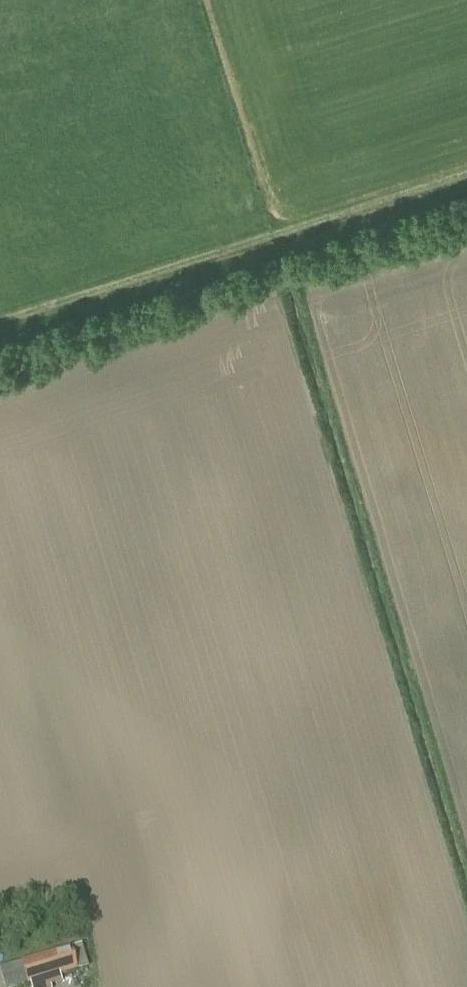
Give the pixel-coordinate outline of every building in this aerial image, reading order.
[(61,983),(60,976),(88,967),(81,943),(0,968),(0,973),(4,986),(22,986),(30,985),(31,986),(50,986),(61,983)]
